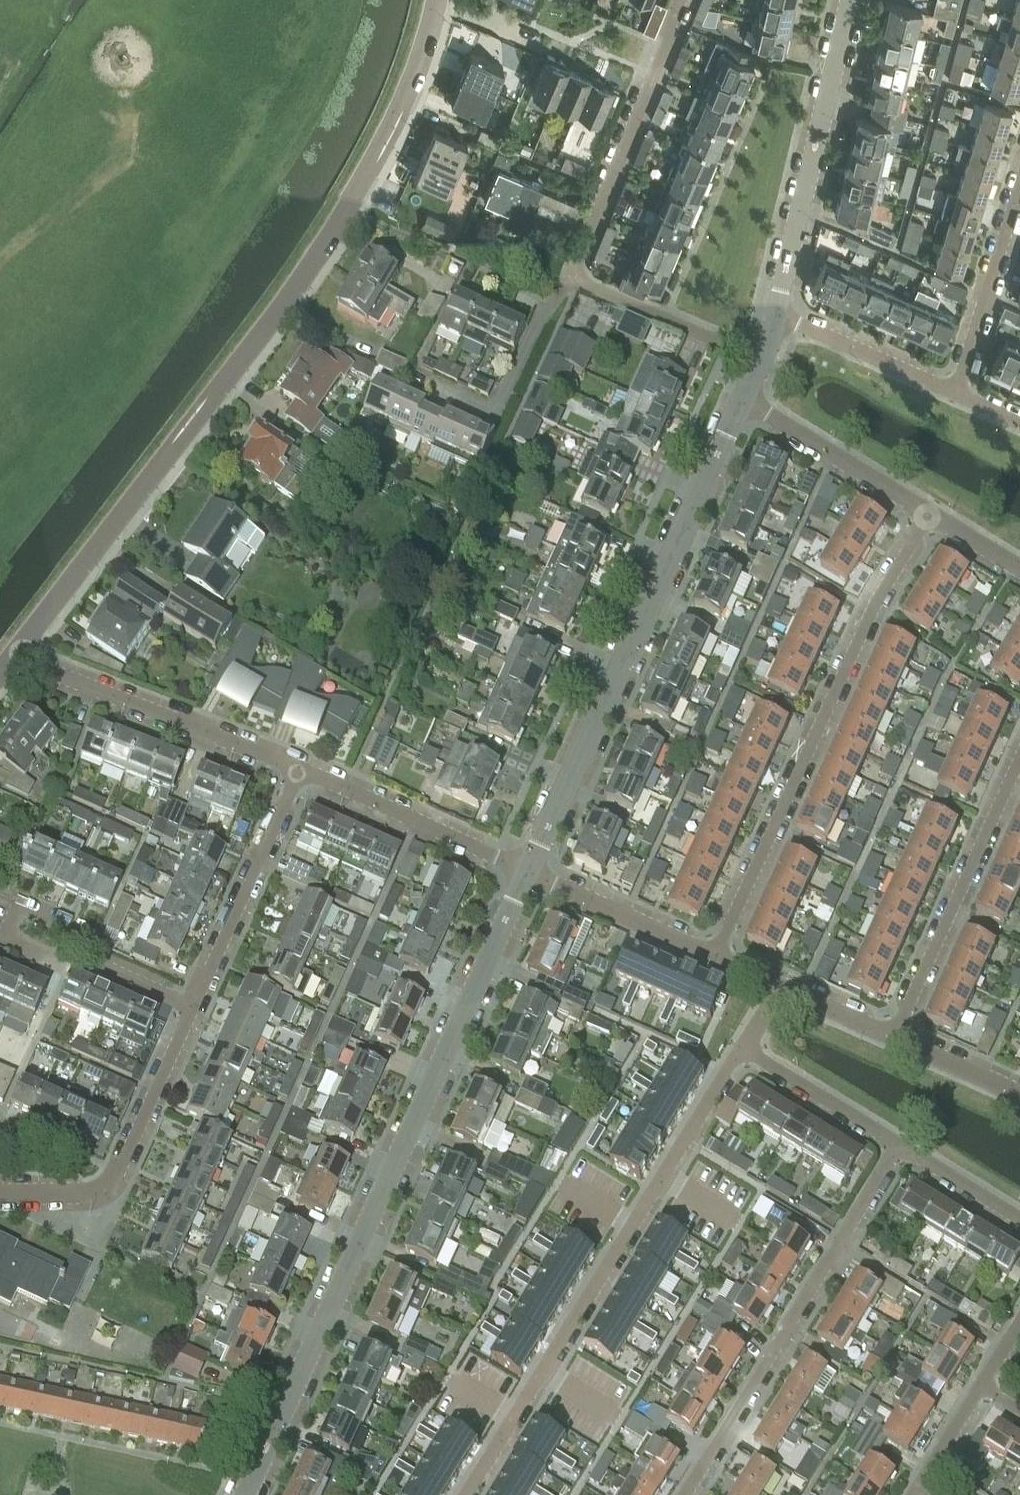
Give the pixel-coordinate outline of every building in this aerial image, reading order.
[(795,3),(782,0),(759,0),(758,4),(762,5),(759,19),(789,27),(795,3)] [(961,9),(963,0),(937,0),(936,3),(961,9)] [(1012,17),(1019,19),(1019,0),(1017,0),(1012,17)] [(884,25),(916,33),(922,10),(890,2),(884,25)] [(961,9),(936,3),(933,14),(947,18),(958,21),(961,9)] [(703,22),(709,8),(700,4),(694,18),(703,22)] [(983,8),(969,4),(966,14),(980,18),(983,8)] [(1012,17),(1001,13),(997,25),(1008,28),(1005,39),(1019,44),(1019,19),(1012,17)] [(650,15),(644,30),(655,35),(662,20),(650,15)] [(789,27),(759,19),(755,18),(753,27),(757,28),(753,43),(784,51),(789,27)] [(958,21),(947,18),(947,19),(943,33),(954,36),(958,21)] [(884,25),(879,49),(911,57),(916,33),(884,25)] [(1005,39),(998,62),(1019,69),(1019,44),(1005,39)] [(956,51),(971,55),(973,44),(959,41),(956,51)] [(677,58),(686,62),(692,47),(684,44),(677,58)] [(715,74),(745,87),(755,63),(721,49),(717,59),(721,61),(715,74)] [(879,49),(873,74),(905,81),(911,57),(879,49)] [(935,63),(945,66),(949,52),(939,49),(935,63)] [(971,55),(956,51),(953,61),(968,65),(971,55)] [(461,76),(494,89),(504,66),(471,52),(461,76)] [(532,90),(555,99),(569,66),(546,57),(532,90)] [(686,62),(677,58),(672,72),(680,76),(686,62)] [(998,62),(990,86),(1017,94),(1019,84),(1019,69),(998,62)] [(945,66),(935,63),(931,79),(941,82),(945,66)] [(555,99),(578,109),(591,76),(569,66),(555,99)] [(735,109),(745,87),(715,74),(712,72),(708,82),(712,83),(706,97),(735,109)] [(905,81),(873,74),(867,98),(875,100),(899,106),(905,81)] [(494,89),(461,76),(451,99),(484,113),(494,89)] [(591,76),(578,109),(600,118),(603,111),(611,114),(619,95),(612,92),(614,85),(591,76)] [(659,104),(667,107),(673,93),(665,89),(659,104)] [(726,132),(735,109),(706,97),(702,95),(698,104),(702,105),(696,119),(726,132)] [(899,106),(875,100),(873,109),(902,116),(904,107),(899,106)] [(978,125),(1005,133),(1012,109),(985,101),(978,125)] [(957,107),(942,103),(939,114),(954,117),(957,107)] [(667,107),(659,104),(652,118),(661,121),(667,107)] [(870,119),(892,124),(900,126),(902,116),(873,109),(870,119)] [(716,154),(726,132),(696,119),(692,117),(688,126),(693,128),(687,141),(716,154)] [(853,141),(886,148),(892,124),(870,119),(859,117),(853,141)] [(998,156),(1005,133),(978,125),(970,148),(998,156)] [(426,151),(458,164),(468,141),(435,127),(426,151)] [(933,137),(947,141),(949,131),(936,127),(933,137)] [(640,148),(648,152),(654,137),(646,134),(640,148)] [(947,141),(933,137),(930,147),(944,151),(947,141)] [(707,176),(716,154),(687,141),(683,140),(679,149),(683,150),(678,164),(707,176)] [(853,141),(847,164),(880,172),(886,148),(853,141)] [(990,179),(998,156),(970,148),(960,144),(956,156),(967,160),(963,170),(990,179)] [(648,152),(640,148),(634,163),(642,166),(648,152)] [(507,210),(521,175),(507,168),(513,155),(499,149),(493,162),(501,166),(486,201),(507,210)] [(458,164),(426,151),(416,175),(448,188),(458,164)] [(904,178),(914,180),(918,165),(908,162),(904,178)] [(698,199),(707,176),(678,164),(672,177),(668,176),(664,185),(668,187),(698,199)] [(847,164),(842,188),(875,196),(877,184),(884,186),(887,174),(880,172),(847,164)] [(963,170),(956,193),(983,201),(990,179),(963,170)] [(920,183),(934,187),(937,176),(923,173),(920,183)] [(544,184),(521,175),(507,210),(529,219),(544,184)] [(914,180),(904,178),(900,193),(910,196),(914,180)] [(622,192),(630,196),(636,182),(627,179),(622,192)] [(934,187),(920,183),(917,193),(932,197),(934,187)] [(544,184),(529,219),(564,235),(579,200),(544,184)] [(688,221),(698,199),(668,187),(663,200),(658,198),(654,207),(659,209),(688,221)] [(869,221),(875,196),(842,188),(836,213),(858,218),(853,229),(894,246),(899,234),(869,221)] [(630,196),(622,192),(615,207),(624,211),(630,196)] [(956,193),(949,216),(976,224),(983,201),(956,193)] [(679,244),(688,221),(659,209),(653,222),(648,221),(645,230),(649,232),(679,244)] [(428,212),(421,229),(450,242),(457,225),(428,212)] [(949,216),(942,238),(969,247),(976,224),(949,216)] [(906,233),(921,237),(924,223),(910,219),(906,233)] [(603,237),(611,241),(617,227),(608,224),(603,237)] [(669,266),(679,244),(649,232),(644,244),(640,243),(636,252),(640,253),(669,266)] [(921,237),(906,233),(902,248),(917,251),(921,237)] [(856,248),(860,240),(847,234),(843,243),(856,248)] [(490,261),(489,263),(489,265),(489,266),(492,267),(496,267),(498,264),(499,262),(499,261),(500,260),(500,259),(501,258),(501,255),(501,254),(502,251),(502,250),(503,249),(506,248),(507,247),(509,243),(509,241),(508,240),(506,238),(505,238),(504,238),(504,237),(503,237),(502,236),(501,236),(500,236),(500,235),(498,235),(497,236),(497,238),(495,242),(495,244),(494,244),(495,245),(495,246),(495,247),(495,248),(494,250),(493,252),(493,253),(490,258),(490,260),(490,261)] [(611,241),(603,237),(596,253),(605,256),(611,241)] [(969,247),(942,238),(935,262),(962,271),(969,247)] [(860,240),(856,248),(871,255),(875,247),(860,240)] [(353,279),(410,313),(415,304),(397,293),(394,298),(385,293),(398,271),(369,253),(353,279)] [(669,266),(640,253),(634,267),(630,265),(625,275),(659,289),(669,266)] [(900,267),(903,260),(890,254),(887,262),(900,267)] [(834,298),(848,267),(826,257),(812,288),(834,298)] [(903,260),(900,267),(916,275),(920,267),(903,260)] [(834,298),(857,308),(870,277),(848,267),(834,298)] [(944,287),(948,279),(934,273),(930,281),(944,287)] [(857,308),(878,318),(892,287),(870,277),(857,308)] [(410,313),(353,279),(338,305),(368,323),(381,301),(390,306),(387,311),(405,322),(410,313)] [(948,279),(944,287),(945,287),(944,291),(963,300),(968,288),(948,279)] [(878,318),(900,327),(914,297),(892,287),(878,318)] [(467,328),(468,329),(480,305),(456,294),(439,329),(461,339),(467,328)] [(900,327),(922,337),(935,306),(938,300),(925,294),(922,300),(914,297),(900,327)] [(431,325),(445,301),(429,297),(417,317),(431,325)] [(468,329),(491,340),(503,316),(480,305),(468,329)] [(935,306),(922,337),(945,347),(958,316),(935,306)] [(649,325),(627,315),(623,324),(645,334),(649,325)] [(525,326),(503,316),(491,340),(514,350),(525,326)] [(573,368),(584,344),(561,333),(550,358),(558,362),(573,368)] [(1019,367),(1019,344),(1006,337),(992,368),(1015,379),(1019,367)] [(350,371),(369,380),(376,366),(374,365),(373,367),(353,357),(347,365),(332,354),(325,364),(305,350),(294,365),(300,370),(283,394),(297,403),(286,418),(311,435),(322,420),(313,414),(339,376),(344,379),(350,371)] [(380,351),(374,365),(376,366),(369,380),(368,382),(376,386),(361,419),(385,430),(403,393),(379,381),(384,370),(400,377),(408,364),(380,351)] [(547,356),(537,379),(564,391),(574,369),(573,368),(558,362),(550,358),(547,357),(547,356)] [(642,400),(671,413),(682,390),(670,384),(677,371),(652,359),(645,373),(651,375),(645,388),(647,389),(646,392),(637,388),(633,396),(642,400)] [(446,377),(451,366),(439,361),(434,372),(446,377)] [(451,366),(446,377),(457,382),(462,372),(451,366)] [(488,397),(493,385),(474,376),(468,388),(488,397)] [(555,393),(535,383),(522,412),(542,421),(555,393)] [(422,442),(434,415),(423,410),(426,404),(403,393),(385,430),(409,442),(411,437),(422,442)] [(595,405),(608,411),(612,402),(599,396),(595,405)] [(662,435),(671,413),(642,400),(633,422),(662,435)] [(608,411),(595,405),(590,414),(604,420),(608,411)] [(454,463),(472,425),(448,414),(445,420),(434,415),(422,442),(432,447),(430,451),(454,463)] [(542,423),(523,415),(511,439),(530,448),(542,423)] [(635,463),(640,453),(651,458),(662,435),(633,422),(622,417),(612,439),(604,436),(599,447),(635,463)] [(495,436),(472,425),(454,463),(477,474),(495,436)] [(300,503),(310,488),(293,477),(297,471),(294,469),(302,456),(262,428),(254,431),(250,437),(251,444),(253,445),(240,464),(286,495),(287,494),(300,503)] [(631,474),(635,463),(599,447),(593,460),(601,463),(591,484),(620,498),(631,474)] [(760,449),(749,472),(777,485),(788,461),(787,461),(787,462),(786,461),(789,455),(790,455),(790,454),(774,447),(774,448),(775,448),(772,455),(760,450),(760,449)] [(552,467),(566,473),(570,465),(547,454),(543,462),(552,466),(552,467)] [(566,473),(552,467),(548,476),(562,482),(566,473)] [(767,507),(777,485),(749,472),(739,495),(767,507)] [(807,499),(817,479),(804,473),(794,493),(807,499)] [(575,518),(595,527),(600,516),(610,520),(620,498),(591,484),(575,518)] [(758,529),(767,507),(739,495),(729,516),(758,529)] [(453,496),(450,502),(457,505),(460,498),(453,496)] [(810,512),(824,519),(830,506),(816,499),(810,512)] [(255,554),(265,538),(237,519),(238,517),(235,516),(234,517),(212,503),(184,547),(199,557),(186,577),(223,601),(239,579),(222,567),(238,543),(255,554)] [(846,525),(873,542),(886,521),(858,504),(846,525)] [(789,517),(798,521),(804,509),(795,505),(789,517)] [(804,525),(818,531),(824,519),(810,512),(808,517),(806,522),(804,525)] [(600,529),(595,527),(575,518),(570,515),(555,548),(595,566),(606,543),(596,539),(600,529)] [(758,529),(729,516),(719,539),(747,552),(758,529)] [(798,521),(789,517),(783,530),(792,534),(798,521)] [(818,531),(804,525),(798,538),(812,544),(818,531)] [(860,562),(873,542),(846,525),(833,545),(860,562)] [(528,536),(542,542),(546,534),(532,528),(528,536)] [(542,542),(528,536),(524,546),(538,552),(542,542)] [(782,540),(780,546),(786,548),(788,542),(782,540)] [(860,562),(833,545),(820,566),(847,583),(860,562)] [(585,588),(595,566),(555,548),(554,549),(567,555),(558,576),(585,588)] [(779,564),(784,553),(775,549),(770,560),(779,564)] [(928,576),(956,592),(968,571),(941,554),(928,576)] [(753,567),(772,575),(777,565),(758,557),(753,567)] [(704,583),(734,596),(744,574),(714,560),(704,583)] [(772,575),(753,567),(748,578),(767,586),(772,575)] [(786,567),(781,578),(794,584),(799,573),(786,567)] [(576,610),(585,588),(558,576),(546,571),(537,592),(576,610)] [(508,580),(521,585),(525,577),(512,572),(508,580)] [(943,612),(956,592),(928,576),(916,596),(943,612)] [(127,578),(113,598),(152,625),(166,605),(127,578)] [(521,585),(508,580),(504,589),(517,595),(521,585)] [(734,596),(704,583),(693,607),(723,621),(734,596)] [(230,622),(178,590),(163,616),(214,647),(230,622)] [(565,634),(576,610),(537,592),(526,616),(565,634)] [(970,603),(980,609),(985,601),(975,595),(970,603)] [(943,612),(916,596),(903,617),(930,634),(943,612)] [(769,605),(783,612),(787,603),(773,597),(769,605)] [(799,619),(828,632),(838,610),(809,597),(799,619)] [(152,625),(113,598),(86,637),(125,664),(152,625)] [(515,622),(519,613),(519,612),(499,603),(494,613),(515,622)] [(980,609),(970,603),(965,611),(975,617),(980,609)] [(783,612),(769,605),(765,614),(779,621),(783,612)] [(991,616),(1001,622),(1006,613),(996,607),(991,616)] [(1001,622),(991,616),(986,624),(996,630),(1001,622)] [(225,660),(209,687),(219,692),(216,698),(247,716),(250,710),(253,706),(277,714),(279,709),(296,676),(290,673),(282,672),(275,671),(266,673),(261,673),(254,672),(249,670),(263,636),(234,619),(214,653),(225,660)] [(818,654),(828,632),(799,619),(789,641),(818,654)] [(672,644),(700,657),(710,633),(682,621),(672,644)] [(970,630),(958,622),(953,631),(965,639),(970,630)] [(725,630),(744,639),(747,631),(728,623),(725,630)] [(507,661),(545,679),(556,654),(544,649),(547,642),(520,630),(507,661)] [(722,667),(729,670),(737,652),(744,639),(725,630),(719,644),(730,649),(722,667)] [(1017,630),(1005,650),(1019,659),(1019,632),(1017,630)] [(876,656),(905,669),(915,647),(886,633),(876,656)] [(984,649),(989,641),(977,634),(972,642),(984,649)] [(477,647),(491,654),(494,645),(473,635),(469,643),(478,647),(477,647)] [(748,651),(763,658),(768,647),(753,640),(748,651)] [(809,675),(818,654),(789,641),(780,662),(809,675)] [(690,679),(700,657),(672,644),(662,666),(690,679)] [(491,654),(477,647),(473,656),(487,662),(491,654)] [(1005,650),(992,671),(1019,687),(1019,685),(1019,659),(1005,650)] [(763,658),(748,651),(743,661),(757,668),(763,658)] [(895,691),(905,669),(876,656),(866,678),(895,691)] [(277,714),(274,719),(284,723),(282,729),(316,742),(318,736),(320,731),(339,742),(338,743),(339,744),(349,728),(362,707),(360,706),(355,703),(350,701),(345,700),(340,699),(335,698),(330,698),(325,698),(320,697),(316,696),(328,674),(298,657),(296,676),(279,709),(277,714)] [(535,700),(545,679),(507,661),(497,683),(535,700)] [(809,675),(780,662),(769,685),(798,698),(809,675)] [(680,701),(690,679),(662,666),(652,688),(680,701)] [(729,670),(722,667),(712,689),(719,692),(724,680),(729,670)] [(924,678),(937,684),(940,676),(928,669),(924,678)] [(356,675),(356,676),(356,678),(357,679),(357,680),(358,681),(361,683),(363,683),(364,682),(367,682),(369,680),(369,679),(369,676),(368,672),(366,671),(364,670),(363,670),(360,671),(358,672),(356,675)] [(866,678),(856,699),(886,713),(895,691),(866,678)] [(937,684),(924,678),(919,687),(932,693),(937,684)] [(978,700),(972,714),(1000,727),(1007,712),(998,707),(1003,699),(974,682),(967,694),(978,700)] [(458,691),(471,697),(475,689),(462,683),(458,691)] [(525,722),(535,700),(497,683),(487,705),(525,722)] [(669,724),(680,701),(652,688),(641,711),(655,717),(650,727),(669,736),(673,726),(669,724)] [(719,692),(712,689),(706,702),(713,705),(719,692)] [(471,697),(458,691),(454,700),(468,706),(471,697)] [(741,702),(728,696),(718,717),(726,720),(732,708),(737,710),(741,702)] [(936,707),(950,713),(954,704),(941,698),(936,707)] [(876,734),(886,713),(856,699),(846,721),(876,734)] [(525,722),(487,705),(477,728),(487,732),(515,745),(525,722)] [(950,713),(936,707),(932,716),(945,723),(950,713)] [(748,731),(777,744),(787,722),(758,709),(748,731)] [(702,710),(692,733),(700,737),(710,714),(702,710)] [(23,712),(7,733),(39,758),(55,737),(23,712)] [(903,721),(916,727),(920,718),(907,712),(903,721)] [(466,733),(470,722),(449,713),(444,724),(466,733)] [(972,714),(961,738),(990,751),(1000,727),(972,714)] [(866,756),(876,734),(846,721),(837,743),(866,756)] [(916,727),(903,721),(899,730),(912,736),(916,727)] [(79,756),(102,765),(115,733),(92,723),(79,756)] [(72,752),(81,729),(69,724),(60,748),(72,752)] [(708,740),(722,746),(726,737),(712,731),(708,740)] [(767,766),(777,744),(748,731),(738,753),(767,766)] [(626,755),(654,769),(665,745),(636,732),(626,755)] [(7,733),(0,742),(0,760),(13,770),(6,788),(29,797),(34,785),(24,777),(39,758),(7,733)] [(102,765),(124,774),(137,741),(115,733),(102,765)] [(374,734),(363,758),(375,763),(386,740),(374,734)] [(961,738),(950,762),(979,775),(990,751),(961,738)] [(454,742),(444,765),(489,786),(500,763),(493,760),(498,749),(477,739),(472,750),(454,742)] [(884,764),(897,770),(906,749),(885,739),(881,746),(890,751),(884,764)] [(722,746),(708,740),(704,749),(718,755),(722,746)] [(124,774),(146,783),(159,750),(137,741),(124,774)] [(917,750),(930,756),(935,747),(921,741),(917,750)] [(856,777),(866,756),(837,743),(827,764),(856,777)] [(422,755),(436,761),(439,754),(426,748),(422,755)] [(159,750),(146,783),(169,792),(182,759),(159,750)] [(930,756),(917,750),(912,759),(926,765),(930,756)] [(758,788),(767,766),(738,753),(729,774),(758,788)] [(436,761),(422,755),(418,764),(432,770),(436,761)] [(644,791),(654,769),(626,755),(616,778),(644,791)] [(979,775),(950,762),(939,787),(967,800),(979,775)] [(846,799),(856,777),(827,764),(817,786),(846,799)] [(897,770),(884,764),(880,773),(892,779),(897,770)] [(444,765),(433,789),(450,796),(479,810),(489,786),(444,765)] [(210,808),(223,776),(200,767),(188,799),(210,808)] [(672,777),(682,781),(685,773),(676,769),(672,777)] [(689,783),(702,789),(706,780),(693,774),(689,783)] [(748,809),(758,788),(729,774),(719,796),(748,809)] [(223,776),(210,808),(233,817),(246,785),(223,776)] [(682,781),(672,777),(666,789),(676,793),(682,781)] [(644,791),(616,778),(605,801),(634,814),(644,791)] [(702,789),(689,783),(685,792),(698,798),(702,789)] [(837,821),(846,799),(817,786),(807,807),(837,821)] [(864,807),(877,813),(887,792),(877,787),(871,800),(867,799),(864,807)] [(86,805),(89,797),(75,790),(71,798),(86,805)] [(738,831),(748,809),(719,796),(709,818),(738,831)] [(89,797),(86,805),(100,812),(104,803),(89,797)] [(154,819),(166,824),(175,802),(164,797),(154,819)] [(69,818),(73,808),(60,802),(56,812),(69,818)] [(175,802),(166,824),(177,829),(187,807),(175,802)] [(837,821),(807,807),(797,830),(826,843),(837,821)] [(877,813),(864,807),(859,817),(860,818),(855,830),(867,835),(877,813)] [(73,808),(69,818),(91,828),(95,819),(88,816),(89,815),(73,808)] [(129,825),(133,815),(118,809),(114,818),(129,825)] [(886,819),(899,825),(903,816),(890,810),(886,819)] [(917,833),(946,846),(957,824),(928,810),(917,833)] [(318,855),(333,821),(311,811),(296,845),(318,855)] [(133,815),(129,825),(143,831),(147,822),(133,815)] [(584,838),(613,852),(624,828),(595,815),(584,838)] [(669,826),(683,832),(687,824),(672,817),(669,826)] [(648,830),(658,834),(663,822),(654,818),(648,830)] [(728,852),(738,831),(709,818),(699,839),(728,852)] [(166,824),(154,819),(149,830),(161,836),(166,824)] [(899,825),(886,819),(882,829),(895,834),(899,825)] [(113,837),(117,828),(102,821),(98,830),(113,837)] [(355,831),(333,821),(318,855),(340,865),(355,831)] [(1015,823),(1005,845),(1019,852),(1019,826),(1015,823)] [(683,832),(669,826),(665,834),(680,840),(683,832)] [(117,828),(113,837),(135,847),(139,838),(117,828)] [(184,859),(214,873),(223,851),(221,850),(226,839),(204,829),(198,840),(194,838),(184,859)] [(658,834),(648,830),(643,843),(652,847),(658,834)] [(77,831),(71,846),(80,850),(87,835),(77,831)] [(376,840),(355,831),(340,865),(361,874),(376,840)] [(917,833),(907,855),(936,868),(946,846),(917,833)] [(147,835),(144,842),(154,847),(157,840),(147,835)] [(20,870),(42,879),(55,850),(33,840),(32,842),(22,837),(10,863),(21,868),(20,870)] [(613,852),(584,838),(573,862),(603,875),(610,860),(617,863),(621,855),(613,852)] [(699,839),(689,861),(718,874),(728,852),(699,839)] [(399,851),(376,840),(361,874),(384,884),(399,851)] [(845,842),(837,858),(854,866),(862,850),(845,842)] [(1005,845),(995,867),(1019,878),(1019,852),(1005,845)] [(133,862),(143,866),(149,854),(139,849),(133,862)] [(42,879),(64,889),(77,860),(55,850),(42,879)] [(777,874),(806,887),(816,865),(787,852),(777,874)] [(410,882),(419,860),(406,854),(397,876),(410,882)] [(866,862),(879,868),(883,859),(870,854),(866,862)] [(907,855),(898,876),(927,890),(936,868),(907,855)] [(204,894),(214,873),(184,859),(175,880),(204,894)] [(64,889),(84,899),(98,869),(77,860),(64,889)] [(303,888),(311,870),(289,860),(281,878),(303,888)] [(632,889),(643,865),(632,860),(621,883),(632,889)] [(650,869),(663,875),(667,866),(654,860),(650,869)] [(709,896),(718,874),(689,861),(679,883),(709,896)] [(143,866),(133,862),(126,877),(136,882),(143,866)] [(879,868),(866,862),(862,871),(875,877),(879,868)] [(1019,889),(1019,878),(995,867),(986,888),(1015,901),(1019,889)] [(121,880),(98,869),(84,899),(107,909),(121,880)] [(429,892),(458,905),(468,882),(439,869),(429,892)] [(663,875),(650,869),(646,878),(659,884),(663,875)] [(311,870),(303,888),(320,895),(324,886),(318,884),(322,875),(311,870)] [(796,909),(806,887),(777,874),(767,896),(796,909)] [(898,876),(888,898),(917,911),(927,890),(898,876)] [(194,915),(204,894),(175,880),(165,902),(194,915)] [(709,896),(679,883),(669,905),(698,918),(709,896)] [(386,901),(394,904),(401,889),(392,885),(386,901)] [(824,895),(837,901),(841,893),(828,887),(824,895)] [(1015,901),(986,888),(975,911),(1004,924),(1015,901)] [(448,928),(458,905),(429,892),(419,915),(448,928)] [(345,908),(349,900),(332,893),(329,900),(345,908)] [(115,905),(128,911),(132,900),(120,895),(115,905)] [(304,895),(295,917),(320,929),(330,907),(304,895)] [(837,901),(824,895),(820,904),(833,910),(837,901)] [(786,930),(796,909),(767,896),(757,917),(786,930)] [(847,905),(860,911),(864,903),(850,897),(847,905)] [(888,898),(878,920),(907,933),(917,911),(888,898)] [(349,900),(345,908),(363,916),(367,908),(349,900)] [(394,904),(386,901),(381,912),(389,916),(394,904)] [(155,924),(184,937),(194,915),(165,902),(155,924)] [(128,911),(115,905),(105,928),(117,934),(128,911)] [(860,911),(847,905),(842,916),(856,922),(860,911)] [(545,933),(539,945),(569,958),(575,961),(576,962),(592,925),(566,913),(562,924),(551,919),(549,922),(547,921),(542,932),(545,933)] [(438,951),(448,928),(419,915),(409,938),(438,951)] [(295,917),(285,938),(311,950),(316,938),(324,942),(328,932),(320,929),(295,917)] [(786,930),(757,917),(747,940),(776,953),(786,930)] [(897,954),(907,933),(878,920),(868,941),(897,954)] [(184,937),(155,924),(146,921),(130,956),(153,966),(159,953),(174,960),(184,937)] [(346,941),(356,945),(364,927),(355,922),(346,941)] [(403,927),(401,934),(407,937),(410,929),(403,927)] [(805,939),(818,945),(822,936),(809,930),(805,939)] [(956,954),(985,968),(995,945),(966,932),(956,954)] [(285,938),(275,960),(301,972),(311,950),(285,938)] [(438,951),(409,938),(399,960),(428,973),(438,951)] [(818,945),(805,939),(801,948),(814,954),(818,945)] [(827,948),(839,954),(843,945),(831,940),(827,948)] [(356,945),(346,941),(338,958),(347,962),(356,945)] [(887,976),(897,954),(868,941),(858,963),(887,976)] [(360,957),(381,967),(387,955),(365,945),(360,957)] [(531,957),(526,967),(529,968),(528,970),(557,984),(565,987),(576,962),(575,961),(569,958),(539,945),(534,958),(531,957)] [(630,946),(616,977),(632,984),(636,986),(650,955),(630,946)] [(839,954),(827,948),(822,958),(835,963),(839,954)] [(956,954),(946,976),(975,989),(985,968),(956,954)] [(650,955),(636,986),(639,988),(654,994),(668,963),(650,955)] [(381,967),(360,957),(354,971),(375,981),(381,967)] [(265,983),(290,995),(301,999),(311,977),(301,972),(275,960),(265,983)] [(668,963),(654,994),(669,1001),(672,1002),(673,1003),(686,971),(668,963)] [(887,976),(858,963),(848,985),(877,999),(887,976)] [(2,967),(0,972),(0,1001),(1,1001),(0,1002),(0,1011),(7,1014),(11,1006),(24,977),(2,967)] [(327,984),(337,988),(343,973),(334,968),(327,984)] [(686,971),(673,1003),(676,1004),(691,1011),(711,1020),(725,987),(706,978),(687,970),(686,971)] [(1019,984),(1019,974),(1011,970),(1007,979),(1019,984)] [(56,1003),(78,1013),(91,983),(69,974),(56,1003)] [(946,976),(936,997),(965,1011),(975,989),(946,976)] [(24,977),(11,1006),(33,1016),(46,987),(24,977)] [(1007,979),(1003,988),(1017,994),(1019,986),(1019,984),(1007,979)] [(245,981),(235,1003),(269,1018),(279,1023),(290,1001),(245,981)] [(78,1013),(100,1023),(113,994),(91,983),(78,1013)] [(337,988),(327,984),(320,1001),(329,1006),(337,988)] [(632,984),(627,995),(634,998),(639,988),(635,986),(632,985),(632,984)] [(380,1010),(410,1023),(415,1012),(417,1013),(422,1002),(420,1001),(421,999),(392,985),(380,1010)] [(562,999),(584,1009),(589,996),(568,986),(562,999)] [(135,1003),(113,994),(100,1023),(112,1028),(108,1037),(118,1041),(118,1039),(135,1003)] [(512,1018),(547,1034),(553,1020),(565,1025),(568,1017),(578,1021),(584,1009),(562,999),(557,1010),(523,994),(512,1018)] [(627,995),(622,1005),(626,1007),(630,1009),(634,998),(627,995)] [(965,1011),(936,997),(926,1020),(955,1033),(965,1011)] [(669,1001),(664,1012),(667,1013),(671,1015),(676,1004),(673,1003),(672,1002),(669,1001)] [(135,1003),(118,1039),(128,1044),(131,1037),(144,1042),(157,1013),(135,1003)] [(235,1003),(225,1025),(259,1040),(269,1018),(235,1003)] [(410,1023),(380,1010),(369,1036),(398,1050),(399,1048),(401,1049),(406,1038),(404,1037),(410,1023)] [(664,1012),(659,1022),(663,1023),(667,1025),(671,1015),(667,1013),(664,1012)] [(985,1030),(997,1035),(1005,1018),(993,1012),(985,1030)] [(304,1034),(313,1038),(323,1017),(314,1013),(304,1034)] [(326,1030),(348,1040),(354,1027),(332,1017),(326,1030)] [(512,1018),(502,1041),(531,1054),(543,1059),(553,1036),(547,1034),(512,1018)] [(57,1026),(47,1022),(40,1037),(50,1041),(57,1026)] [(225,1025),(216,1046),(259,1066),(262,1058),(253,1054),(259,1040),(225,1025)] [(348,1040),(326,1030),(321,1043),(342,1053),(348,1040)] [(997,1035),(985,1030),(977,1048),(989,1053),(997,1035)] [(313,1038),(304,1034),(296,1052),(305,1056),(313,1038)] [(679,1034),(676,1041),(686,1046),(689,1038),(679,1034)] [(689,1038),(686,1046),(697,1051),(700,1043),(689,1038)] [(84,1057),(88,1047),(74,1041),(70,1051),(84,1057)] [(531,1054),(502,1041),(491,1064),(520,1077),(531,1054)] [(647,1042),(643,1049),(653,1055),(657,1048),(647,1042)] [(216,1046),(206,1068),(239,1084),(245,1071),(255,1075),(259,1066),(216,1046)] [(88,1047),(84,1057),(99,1064),(103,1054),(88,1047)] [(52,1050),(48,1059),(56,1063),(60,1054),(52,1050)] [(60,1054),(56,1063),(63,1066),(67,1057),(60,1054)] [(108,1067),(131,1078),(137,1065),(114,1054),(108,1067)] [(343,1079),(373,1092),(383,1069),(354,1056),(343,1079)] [(675,1056),(664,1074),(693,1092),(704,1074),(675,1056)] [(284,1077),(294,1081),(301,1067),(291,1062),(284,1077)] [(98,1083),(102,1074),(86,1066),(81,1076),(98,1083)] [(1,1103),(15,1074),(0,1067),(0,1102),(1,1103)] [(301,1084),(310,1088),(318,1072),(309,1067),(301,1084)] [(601,1080),(611,1086),(619,1072),(609,1067),(601,1080)] [(229,1105),(239,1084),(206,1068),(196,1090),(229,1105)] [(102,1074),(98,1083),(123,1094),(127,1084),(102,1074)] [(655,1088),(653,1092),(682,1109),(693,1092),(664,1074),(655,1088)] [(636,1076),(631,1083),(641,1089),(645,1082),(636,1076)] [(294,1081),(284,1077),(276,1095),(286,1100),(294,1081)] [(9,1105),(32,1115),(44,1089),(21,1079),(9,1105)] [(361,1118),(373,1092),(343,1079),(332,1104),(327,1101),(327,1103),(361,1118)] [(521,1091),(556,1107),(561,1095),(526,1079),(521,1091)] [(32,1115),(54,1126),(69,1092),(47,1082),(44,1089),(32,1115)] [(645,1082),(641,1089),(651,1095),(653,1092),(655,1088),(645,1082)] [(476,1114),(504,1127),(515,1102),(476,1084),(475,1086),(473,1085),(468,1096),(470,1097),(465,1109),(476,1114)] [(739,1115),(759,1128),(776,1100),(754,1087),(749,1096),(737,1089),(717,1121),(730,1129),(739,1115)] [(299,1089),(291,1108),(302,1112),(310,1094),(299,1089)] [(219,1128),(229,1105),(196,1090),(185,1113),(219,1128)] [(556,1107),(521,1091),(515,1104),(550,1120),(556,1107)] [(54,1126),(75,1135),(86,1109),(73,1103),(76,1095),(69,1092),(54,1126)] [(651,1095),(642,1109),(671,1127),(682,1109),(653,1092),(651,1095)] [(612,1100),(606,1110),(613,1114),(615,1111),(619,1105),(612,1100)] [(759,1128),(780,1141),(797,1113),(776,1100),(759,1128)] [(361,1118),(327,1103),(317,1124),(351,1139),(361,1118)] [(265,1121),(274,1125),(281,1110),(272,1106),(271,1108),(264,1104),(258,1117),(265,1120),(265,1121)] [(86,1109),(75,1135),(97,1145),(101,1135),(109,1138),(115,1124),(108,1120),(109,1119),(86,1109)] [(285,1121),(307,1131),(312,1119),(291,1109),(285,1121)] [(504,1127),(476,1114),(465,1109),(459,1121),(456,1120),(452,1130),(454,1132),(453,1135),(482,1148),(482,1147),(493,1152),(495,1153),(495,1152),(506,1129),(504,1128),(504,1127)] [(642,1109),(632,1126),(662,1145),(662,1144),(661,1143),(671,1127),(642,1109)] [(606,1110),(599,1120),(607,1125),(611,1118),(613,1114),(606,1110)] [(780,1141),(802,1154),(819,1127),(797,1113),(780,1141)] [(571,1117),(552,1147),(557,1150),(567,1156),(585,1126),(571,1117)] [(274,1125),(265,1121),(254,1145),(263,1149),(274,1125)] [(307,1131),(285,1121),(279,1134),(301,1144),(307,1131)] [(199,1126),(189,1149),(219,1162),(229,1140),(199,1126)] [(632,1126),(610,1162),(640,1180),(662,1145),(632,1126)] [(598,1127),(592,1137),(600,1141),(605,1131),(598,1127)] [(802,1154),(823,1168),(840,1140),(819,1127),(802,1154)] [(592,1137),(586,1147),(593,1151),(600,1141),(592,1137)] [(840,1140),(823,1168),(845,1181),(862,1153),(840,1140)] [(734,1169),(741,1157),(720,1144),(713,1155),(734,1169)] [(209,1184),(219,1162),(189,1149),(179,1170),(209,1184)] [(495,1152),(495,1153),(493,1152),(487,1163),(509,1173),(510,1173),(545,1189),(561,1155),(547,1149),(537,1173),(524,1167),(524,1166),(495,1152)] [(306,1175),(336,1188),(341,1176),(343,1177),(348,1167),(346,1165),(347,1163),(317,1150),(306,1175)] [(741,1157),(734,1169),(745,1177),(753,1165),(741,1157)] [(448,1159),(437,1182),(467,1195),(473,1182),(477,1172),(448,1159)] [(487,1163),(482,1174),(481,1176),(504,1187),(510,1173),(509,1173),(487,1163)] [(237,1183),(246,1187),(254,1170),(244,1166),(237,1183)] [(199,1206),(209,1184),(179,1170),(169,1192),(199,1206)] [(336,1188),(306,1175),(294,1201),(323,1214),(324,1212),(327,1213),(332,1202),(330,1201),(336,1188)] [(777,1194),(783,1185),(772,1178),(766,1187),(777,1194)] [(252,1194),(274,1204),(280,1191),(258,1181),(252,1194)] [(437,1182),(427,1205),(456,1218),(467,1195),(437,1182)] [(229,1200),(239,1204),(246,1187),(237,1183),(229,1200)] [(783,1185),(777,1194),(789,1201),(795,1192),(783,1185)] [(899,1190),(889,1207),(900,1214),(921,1227),(938,1200),(917,1187),(910,1197),(899,1190)] [(190,1227),(199,1206),(169,1192),(160,1214),(190,1227)] [(274,1204),(252,1194),(246,1207),(268,1217),(274,1204)] [(799,1207),(821,1221),(828,1210),(806,1196),(799,1207)] [(222,1216),(231,1221),(239,1204),(229,1200),(222,1216)] [(521,1200),(513,1217),(526,1223),(536,1207),(521,1200)] [(921,1227),(942,1240),(959,1212),(938,1200),(921,1227)] [(427,1205),(416,1228),(446,1241),(456,1218),(427,1205)] [(772,1249),(797,1265),(810,1243),(788,1229),(795,1219),(774,1206),(765,1222),(782,1233),(772,1249)] [(980,1225),(959,1212),(942,1240),(963,1253),(980,1225)] [(180,1249),(190,1227),(160,1214),(150,1236),(180,1249)] [(215,1233),(224,1237),(231,1221),(222,1216),(215,1233)] [(269,1243),(298,1256),(309,1234),(279,1220),(269,1243)] [(659,1221),(648,1239),(677,1257),(679,1254),(688,1239),(659,1221)] [(963,1253),(985,1266),(1001,1239),(980,1225),(963,1253)] [(513,1227),(504,1240),(513,1246),(521,1232),(513,1227)] [(435,1277),(457,1287),(463,1275),(448,1268),(458,1247),(446,1241),(416,1228),(406,1251),(440,1267),(435,1277)] [(481,1231),(477,1238),(495,1247),(499,1239),(481,1231)] [(207,1250),(217,1254),(224,1237),(215,1233),(207,1250)] [(228,1249),(236,1253),(243,1237),(235,1233),(228,1249)] [(556,1249),(555,1252),(584,1270),(594,1252),(565,1234),(556,1249)] [(180,1249),(150,1236),(139,1258),(169,1272),(180,1249)] [(8,1307),(15,1293),(45,1306),(47,1302),(67,1311),(70,1306),(89,1266),(75,1259),(70,1257),(65,1268),(0,1237),(0,1303),(8,1307)] [(537,1237),(532,1244),(542,1249),(546,1243),(537,1237)] [(638,1255),(637,1257),(667,1276),(668,1275),(667,1274),(675,1261),(677,1257),(648,1239),(638,1255)] [(985,1266),(1007,1280),(1008,1280),(1017,1285),(1019,1280),(1019,1262),(1019,1261),(1019,1260),(1019,1250),(1001,1239),(985,1266)] [(499,1269),(513,1246),(504,1240),(495,1256),(492,1254),(492,1252),(480,1245),(475,1254),(499,1269)] [(728,1252),(738,1258),(745,1248),(735,1241),(728,1252)] [(288,1280),(298,1256),(269,1243),(258,1266),(288,1280)] [(546,1243),(542,1249),(552,1256),(553,1255),(555,1252),(556,1249),(546,1243)] [(894,1271),(901,1260),(877,1246),(870,1257),(894,1271)] [(772,1249),(759,1271),(784,1286),(797,1265),(772,1249)] [(217,1254),(207,1250),(200,1267),(209,1271),(217,1254)] [(552,1256),(544,1270),(573,1288),(584,1270),(555,1252),(552,1256)] [(738,1258),(728,1252),(721,1264),(731,1270),(738,1258)] [(677,1257),(675,1261),(685,1267),(689,1260),(679,1254),(677,1257)] [(638,1258),(628,1274),(657,1293),(659,1289),(667,1276),(637,1257),(638,1258)] [(689,1260),(685,1267),(694,1273),(699,1266),(689,1260)] [(901,1260),(894,1271),(904,1277),(910,1266),(901,1260)] [(288,1280),(258,1266),(247,1290),(277,1303),(288,1280)] [(535,1284),(533,1287),(562,1305),(573,1288),(544,1270),(535,1284)] [(380,1296),(409,1309),(419,1313),(430,1288),(391,1271),(390,1273),(388,1272),(383,1282),(385,1284),(380,1296)] [(515,1271),(511,1278),(521,1284),(525,1277),(515,1271)] [(759,1271),(746,1292),(771,1308),(784,1286),(759,1271)] [(216,1272),(210,1285),(232,1295),(221,1290),(227,1278),(216,1272)] [(857,1273),(844,1295),(869,1310),(879,1294),(894,1303),(904,1287),(883,1275),(877,1285),(857,1273)] [(628,1275),(617,1292),(646,1310),(655,1296),(657,1293),(628,1274),(628,1275)] [(457,1287),(435,1277),(430,1290),(451,1300),(457,1287)] [(525,1277),(521,1284),(531,1290),(533,1287),(535,1284),(525,1277)] [(936,1298),(943,1288),(931,1281),(925,1291),(936,1298)] [(232,1295),(210,1285),(204,1297),(226,1308),(232,1295)] [(531,1290),(522,1304),(551,1322),(562,1305),(533,1287),(531,1290)] [(943,1288),(936,1298),(948,1305),(954,1295),(943,1288)] [(657,1293),(655,1296),(665,1303),(669,1296),(659,1289),(657,1293)] [(503,1292),(498,1299),(508,1305),(513,1298),(503,1292)] [(617,1293),(606,1310),(635,1328),(638,1324),(646,1311),(646,1310),(617,1292),(617,1293)] [(771,1308),(746,1292),(736,1309),(719,1299),(713,1309),(699,1301),(696,1304),(730,1325),(736,1316),(758,1329),(771,1308)] [(844,1295),(831,1316),(866,1338),(872,1328),(862,1322),(869,1310),(844,1295)] [(409,1309),(380,1296),(374,1309),(371,1308),(367,1317),(369,1318),(368,1321),(397,1335),(409,1309)] [(669,1296),(665,1303),(674,1308),(679,1302),(669,1296)] [(958,1310),(990,1331),(997,1320),(965,1300),(958,1310)] [(518,1312),(512,1321),(541,1339),(551,1322),(522,1304),(522,1305),(518,1312)] [(708,1356),(732,1371),(745,1350),(724,1337),(730,1325),(696,1304),(692,1311),(706,1319),(700,1329),(717,1340),(708,1356)] [(946,1333),(936,1350),(962,1365),(974,1345),(953,1331),(959,1320),(938,1308),(929,1323),(946,1333)] [(606,1311),(595,1328),(624,1347),(633,1331),(635,1329),(635,1328),(606,1310),(606,1311)] [(232,1338),(261,1352),(266,1341),(268,1342),(273,1331),(271,1329),(272,1327),(243,1314),(232,1338)] [(866,1338),(831,1316),(817,1338),(842,1353),(850,1340),(860,1347),(866,1338)] [(688,1317),(676,1338),(686,1344),(698,1323),(688,1317)] [(505,1336),(503,1339),(532,1357),(542,1340),(541,1339),(512,1321),(511,1323),(513,1324),(505,1336)] [(485,1324),(481,1331),(490,1337),(494,1330),(485,1324)] [(635,1329),(633,1331),(643,1338),(648,1331),(638,1324),(635,1328),(635,1329)] [(595,1328),(585,1345),(614,1363),(624,1347),(595,1328)] [(494,1330),(490,1337),(500,1343),(502,1340),(503,1339),(504,1337),(505,1336),(494,1330)] [(648,1331),(643,1338),(653,1343),(657,1336),(648,1331)] [(261,1352),(232,1338),(231,1340),(218,1334),(213,1345),(226,1351),(219,1364),(249,1378),(250,1376),(252,1377),(257,1366),(255,1365),(261,1352)] [(885,1335),(879,1344),(890,1351),(895,1341),(885,1335)] [(402,1350),(425,1360),(431,1348),(408,1337),(402,1350)] [(500,1343),(491,1358),(520,1376),(532,1357),(503,1339),(500,1343)] [(872,1357),(882,1363),(890,1351),(879,1344),(872,1357)] [(663,1358),(672,1363),(680,1351),(671,1345),(663,1358)] [(183,1346),(177,1359),(199,1369),(205,1356),(183,1346)] [(363,1346),(352,1369),(381,1382),(393,1388),(400,1373),(398,1372),(401,1364),(397,1362),(397,1361),(392,1359),(363,1346)] [(425,1360),(402,1350),(397,1361),(397,1362),(401,1364),(419,1372),(425,1360)] [(900,1371),(920,1384),(926,1375),(947,1388),(962,1365),(936,1350),(925,1367),(908,1357),(900,1371)] [(10,1353),(8,1362),(17,1364),(19,1355),(10,1353)] [(719,1392),(732,1371),(708,1356),(699,1370),(691,1365),(686,1372),(719,1392)] [(793,1378),(815,1391),(824,1396),(837,1375),(806,1357),(793,1378)] [(672,1363),(663,1358),(654,1373),(663,1379),(672,1363)] [(199,1369),(177,1359),(173,1369),(194,1379),(199,1369)] [(37,1369),(35,1382),(43,1383),(45,1370),(37,1369)] [(352,1369),(342,1392),(371,1405),(381,1382),(352,1369)] [(66,1370),(63,1382),(72,1384),(75,1373),(66,1370)] [(897,1414),(922,1429),(935,1408),(913,1395),(920,1384),(900,1371),(890,1387),(907,1397),(897,1414)] [(706,1414),(719,1392),(686,1372),(680,1382),(689,1387),(682,1399),(706,1414)] [(631,1373),(627,1380),(637,1386),(641,1379),(631,1373)] [(793,1378),(781,1398),(802,1411),(815,1391),(793,1378)] [(0,1399),(0,1408),(27,1414),(33,1386),(4,1380),(0,1399)] [(33,1386),(27,1414),(55,1420),(62,1392),(33,1386)] [(850,1389),(839,1406),(852,1414),(862,1396),(850,1389)] [(62,1392),(55,1420),(84,1427),(90,1398),(62,1392)] [(342,1392),(332,1414),(361,1427),(371,1405),(342,1392)] [(90,1398),(84,1427),(113,1433),(119,1405),(90,1398)] [(781,1398),(768,1420),(800,1439),(805,1430),(794,1424),(802,1411),(781,1398)] [(706,1414),(682,1399),(671,1417),(653,1406),(650,1412),(639,1406),(634,1414),(665,1433),(671,1424),(692,1436),(706,1414)] [(119,1405),(113,1433),(141,1439),(148,1411),(119,1405)] [(852,1414),(839,1406),(834,1415),(846,1422),(852,1414)] [(412,1407),(403,1420),(412,1426),(421,1412),(412,1407)] [(148,1411),(141,1439),(170,1445),(176,1417),(148,1411)] [(361,1427),(332,1414),(321,1438),(350,1451),(361,1427)] [(645,1442),(634,1459),(642,1463),(667,1478),(680,1457),(658,1444),(665,1433),(634,1414),(625,1430),(645,1442)] [(922,1429),(897,1414),(886,1431),(869,1420),(860,1436),(881,1448),(887,1438),(908,1452),(922,1429)] [(170,1445),(199,1452),(205,1423),(176,1417),(170,1445)] [(403,1441),(412,1426),(403,1420),(394,1435),(403,1441)] [(536,1420),(525,1438),(555,1456),(556,1453),(566,1438),(536,1420)] [(800,1439),(768,1420),(754,1442),(775,1455),(783,1442),(794,1449),(799,1440),(800,1440),(800,1439)] [(1004,1463),(1019,1437),(998,1424),(985,1444),(976,1438),(962,1460),(978,1469),(988,1453),(1004,1463)] [(440,1439),(438,1442),(467,1460),(478,1442),(449,1425),(440,1439)] [(420,1427),(416,1434),(426,1440),(430,1433),(420,1427)] [(430,1433),(426,1440),(435,1446),(438,1442),(440,1439),(430,1433)] [(857,1478),(883,1493),(895,1473),(874,1460),(881,1448),(860,1436),(850,1451),(867,1462),(857,1478)] [(1019,1437),(1004,1463),(1019,1473),(1019,1437)] [(525,1438),(515,1455),(545,1474),(546,1473),(544,1473),(552,1460),(555,1456),(525,1438)] [(814,1447),(826,1455),(830,1448),(817,1441),(814,1447)] [(435,1446),(427,1460),(456,1478),(467,1460),(438,1442),(435,1446)] [(826,1455),(814,1447),(801,1469),(796,1466),(791,1474),(808,1484),(826,1455)] [(350,1464),(372,1475),(378,1461),(356,1451),(350,1464)] [(367,1485),(372,1475),(350,1464),(350,1465),(322,1452),(317,1463),(306,1458),(305,1460),(302,1459),(297,1470),(300,1471),(295,1483),(321,1494),(336,1494),(345,1475),(367,1485)] [(598,1465),(607,1471),(614,1458),(606,1452),(598,1465)] [(555,1456),(552,1460),(562,1466),(567,1459),(556,1453),(555,1456)] [(515,1457),(505,1474),(534,1492),(536,1488),(545,1474),(515,1455),(514,1456),(515,1457)] [(567,1459),(562,1466),(572,1472),(576,1465),(567,1459)] [(416,1478),(444,1494),(445,1494),(456,1478),(427,1460),(418,1474),(416,1478)] [(762,1494),(763,1494),(776,1473),(755,1460),(741,1482),(762,1494)] [(399,1462),(395,1469),(405,1475),(409,1468),(399,1462)] [(620,1478),(647,1494),(657,1494),(667,1478),(642,1463),(634,1476),(625,1470),(620,1478)] [(607,1471),(598,1465),(589,1480),(598,1486),(607,1471)] [(409,1468),(405,1475),(414,1481),(416,1478),(418,1474),(409,1468)] [(494,1492),(500,1494),(532,1494),(534,1492),(505,1474),(494,1492)] [(405,1494),(444,1494),(416,1478),(414,1481),(405,1494)] [(622,1494),(647,1494),(620,1478),(614,1489),(623,1494),(622,1494)] [(883,1493),(857,1478),(847,1494),(882,1494),(883,1493)] [(741,1482),(734,1494),(762,1494),(741,1482)] [(295,1483),(289,1494),(321,1494),(295,1483)] [(829,1485),(823,1494),(846,1494),(829,1485)]
